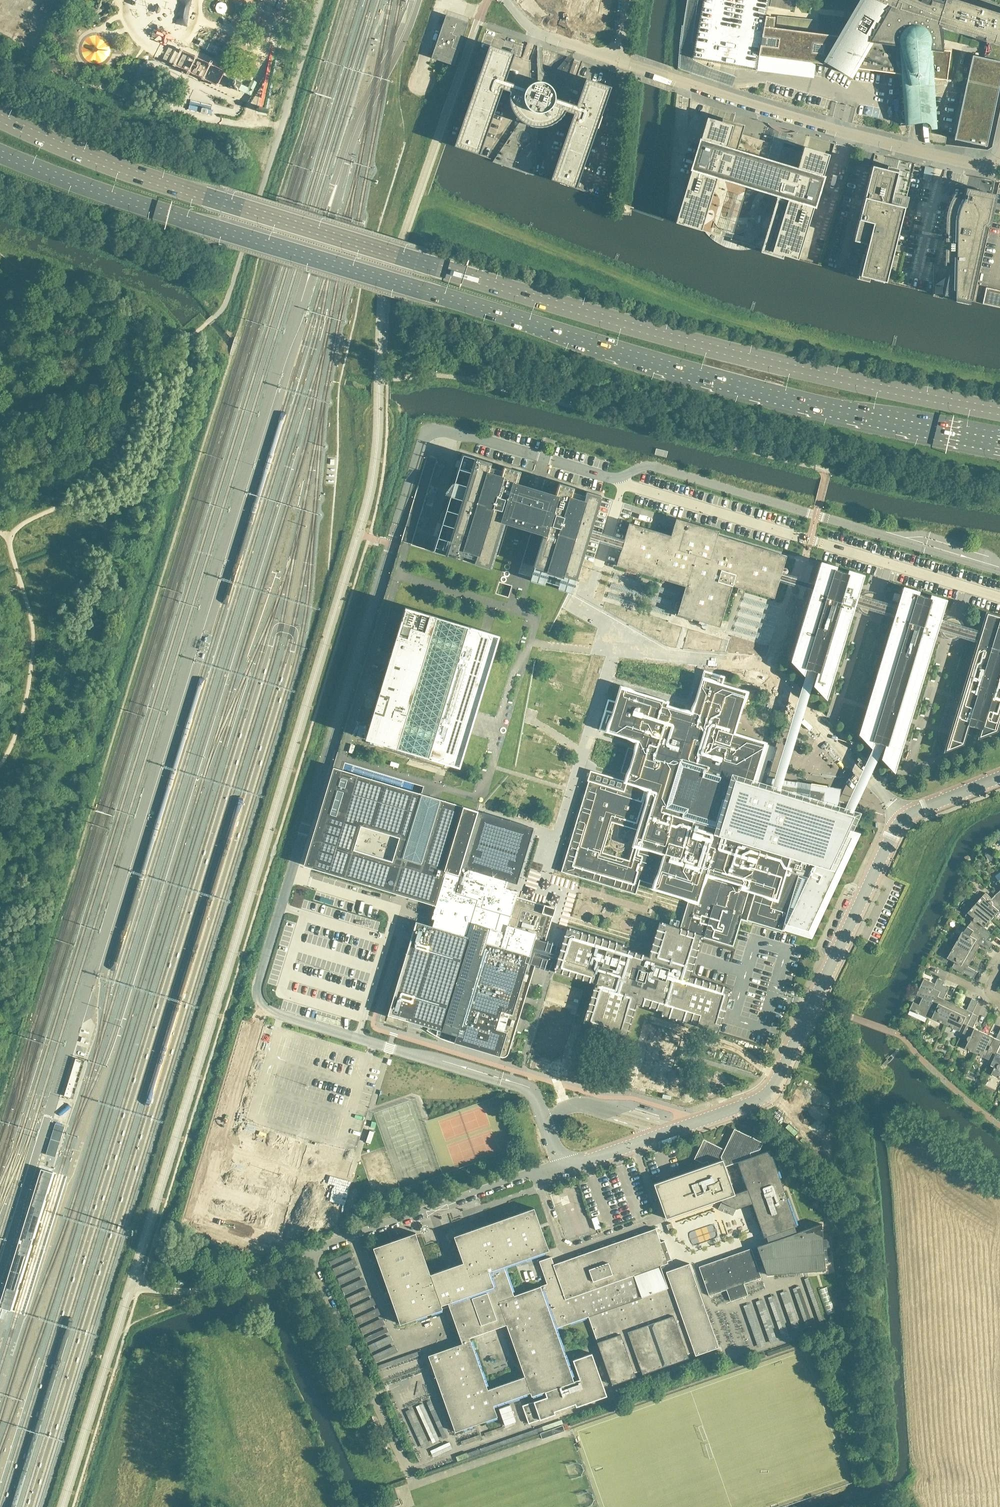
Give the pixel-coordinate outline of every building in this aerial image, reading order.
[(933,78),(946,80),(950,51),(941,49),(938,25),(975,36),(974,38),(983,41),(984,39),(988,40),(986,49),(985,55),(984,58),(973,55),(967,83),(961,106),(954,138),(986,145),(999,80),(999,14),(956,0),(943,0),(943,1),(944,1),(944,3),(934,0),(861,0),(840,36),(773,27),(775,17),(766,16),(768,0),(703,0),(692,58),(756,69),(758,55),(824,64),(825,61),(850,75),(851,75),(850,74),(854,68),(901,74),(905,125),(923,122),(924,122),(925,122),(926,123),(927,123),(928,124),(929,125),(930,126),(930,127),(931,128),(931,129),(937,128),(933,78)] [(454,65),(468,22),(446,15),(431,57),(454,65)] [(777,16),(776,25),(817,29),(818,20),(777,16)] [(564,113),(565,111),(573,114),(550,179),(576,188),(611,87),(585,78),(576,105),(555,98),(555,97),(555,96),(555,94),(554,93),(554,92),(553,90),(553,89),(552,88),(552,87),(551,86),(550,86),(549,84),(547,83),(546,83),(544,82),(542,81),(540,81),(539,81),(537,81),(536,81),(534,82),(532,83),(531,84),(530,84),(528,85),(528,86),(526,87),(526,88),(505,81),(514,53),(489,44),(454,146),(479,155),(502,89),(510,92),(509,94),(509,95),(509,96),(509,98),(509,100),(510,102),(510,103),(510,104),(511,106),(511,108),(512,109),(512,110),(513,112),(514,114),(515,115),(516,116),(519,119),(520,120),(522,121),(524,123),(527,124),(529,125),(532,126),(534,127),(537,127),(539,127),(541,127),(545,126),(548,126),(550,125),(552,124),(554,122),(556,121),(559,119),(560,118),(562,116),(562,115),(564,113)] [(797,259),(817,194),(819,195),(821,189),(819,188),(829,154),(803,146),(795,173),(793,172),(785,169),(785,170),(773,166),(775,160),(769,158),(767,164),(735,154),(744,125),(722,118),(721,119),(722,119),(721,121),(707,117),(696,151),(694,151),(692,156),(695,157),(675,222),(701,230),(718,173),(778,191),(760,252),(782,258),(783,258),(782,258),(783,255),(797,259)] [(885,282),(904,207),(890,204),(898,172),(901,160),(895,158),(893,167),(887,166),(886,169),(872,165),(853,241),(867,244),(864,254),(863,254),(856,279),(868,281),(869,278),(870,278),(885,282)] [(969,301),(983,234),(995,181),(984,178),(982,191),(965,188),(963,199),(952,196),(954,194),(953,193),(951,197),(949,200),(949,201),(948,205),(947,206),(946,210),(945,212),(945,215),(945,218),(943,265),(945,264),(945,261),(950,263),(943,295),(954,295),(954,297),(969,301)] [(986,287),(982,304),(999,308),(999,290),(986,287)] [(590,534),(601,496),(586,491),(583,502),(571,498),(574,487),(559,483),(555,497),(536,491),(533,490),(514,485),(519,471),(504,466),(501,477),(488,473),(491,462),(462,454),(460,461),(458,467),(452,489),(450,495),(441,523),(437,537),(436,541),(433,551),(489,568),(492,558),(493,554),(504,520),(508,521),(532,528),(536,529),(544,532),(536,558),(533,567),(534,567),(533,570),(530,580),(536,582),(571,593),(575,579),(576,579),(576,578),(589,537),(589,535),(590,534)] [(779,580),(779,579),(779,577),(780,575),(781,574),(781,573),(783,566),(786,555),(717,535),(718,532),(718,531),(676,518),(674,525),(671,535),(629,523),(623,543),(622,545),(622,547),(619,555),(616,565),(685,586),(677,614),(688,617),(719,627),(721,619),(732,585),(737,587),(742,588),(773,598),(775,593),(779,580)] [(623,543),(590,534),(589,535),(589,537),(622,547),(622,545),(623,543)] [(821,562),(814,584),(814,585),(813,587),(812,589),(812,590),(791,660),(803,673),(805,667),(806,667),(809,668),(811,668),(814,669),(816,670),(818,671),(813,685),(826,697),(833,672),(854,603),(856,596),(858,588),(863,575),(848,570),(847,574),(834,570),(835,566),(821,562)] [(779,580),(812,590),(812,589),(813,587),(814,585),(780,575),(779,577),(779,580)] [(884,743),(886,744),(882,758),(894,770),(937,628),(939,621),(946,600),(931,595),(930,599),(917,595),(918,591),(904,587),(897,608),(895,615),(859,733),(871,746),(873,740),(875,740),(879,741),(882,742),(884,743)] [(877,609),(895,615),(897,608),(879,602),(879,600),(878,598),(877,597),(875,595),(874,594),(872,594),(870,593),(868,593),(866,594),(864,594),(862,596),(861,597),(856,596),(854,603),(859,604),(859,606),(860,608),(861,609),(863,611),(864,612),(866,613),(868,613),(870,613),(872,613),(874,612),(875,611),(877,609)] [(499,633),(404,605),(365,737),(459,765),(472,721),(499,633)] [(981,727),(979,737),(996,730),(999,718),(999,620),(999,619),(999,616),(986,612),(980,633),(978,640),(944,750),(962,743),(968,724),(981,727)] [(960,634),(978,640),(980,633),(962,627),(961,625),(961,624),(959,622),(958,620),(956,619),(955,619),(953,618),(951,618),(949,619),(947,620),(945,620),(944,622),(939,621),(937,628),(942,629),(942,631),(943,633),(944,634),(946,636),(947,637),(949,638),(951,638),(953,638),(955,638),(957,637),(958,636),(960,634)] [(747,636),(744,644),(751,647),(754,639),(747,636)] [(781,784),(816,670),(814,669),(811,668),(809,668),(806,667),(771,782),(776,783),(781,784)] [(640,880),(655,885),(654,888),(689,898),(680,928),(702,935),(732,945),(740,918),(747,920),(747,919),(781,929),(781,931),(782,931),(784,923),(786,924),(808,931),(852,836),(845,834),(854,815),(851,814),(847,813),(843,811),(794,796),(794,791),(795,786),(781,784),(776,783),(771,782),(766,781),(753,777),(759,757),(752,755),(757,740),(732,733),(738,716),(745,692),(703,679),(692,714),(666,706),(667,702),(621,688),(608,730),(639,740),(636,749),(628,747),(620,772),(628,775),(627,781),(595,771),(594,776),(592,781),(587,779),(587,780),(588,781),(561,871),(636,894),(640,880)] [(757,740),(752,755),(759,757),(764,742),(757,740)] [(847,813),(851,814),(884,743),(882,742),(879,741),(875,740),(843,811),(847,813)] [(477,810),(481,812),(483,804),(467,799),(464,807),(429,796),(341,770),(333,767),(303,865),(312,868),(411,897),(435,905),(446,870),(467,876),(469,868),(461,866),(477,810)] [(481,812),(477,810),(461,866),(469,868),(502,878),(516,883),(532,831),(533,827),(481,812)] [(521,1012),(535,965),(544,941),(554,908),(516,896),(518,891),(500,886),(502,878),(469,868),(467,876),(446,870),(435,905),(431,918),(434,918),(432,926),(416,921),(388,1014),(411,1021),(437,1029),(436,1035),(436,1036),(437,1036),(438,1037),(439,1037),(440,1038),(441,1038),(442,1039),(444,1039),(445,1040),(447,1041),(449,1041),(450,1042),(452,1042),(455,1043),(470,1047),(486,1052),(496,1055),(497,1056),(500,1056),(502,1057),(502,1056),(500,1056),(502,1050),(508,1052),(507,1052),(508,1052),(508,1053),(507,1054),(508,1054),(521,1012)] [(996,894),(992,898),(986,892),(975,904),(992,918),(999,909),(999,898),(996,894)] [(579,893),(578,898),(589,902),(590,897),(579,893)] [(984,928),(992,918),(975,904),(965,915),(972,921),(968,926),(973,930),(988,940),(992,935),(984,928)] [(689,976),(702,935),(680,928),(659,922),(649,956),(622,948),(623,945),(567,927),(561,946),(553,943),(544,941),(535,965),(545,968),(554,971),(554,970),(596,982),(583,1024),(626,1037),(636,1002),(663,1010),(661,1014),(718,1031),(731,988),(689,976)] [(973,930),(968,926),(964,931),(963,931),(955,944),(974,955),(981,944),(990,949),(993,944),(988,940),(973,930)] [(974,977),(977,971),(968,966),(974,955),(955,944),(948,957),(955,961),(952,967),(974,977)] [(932,1008),(943,984),(945,981),(938,978),(935,983),(924,978),(917,994),(923,997),(919,1004),(913,1001),(910,1009),(928,1018),(929,1016),(932,1008)] [(943,984),(932,1008),(929,1016),(946,1024),(955,1004),(944,998),(949,987),(943,984)] [(967,1025),(972,1013),(973,1013),(973,1012),(978,1001),(972,998),(967,1009),(955,1004),(946,1024),(960,1030),(963,1023),(967,1025)] [(544,1008),(533,1046),(544,1050),(556,1011),(544,1008)] [(548,1051),(560,1054),(571,1016),(560,1013),(548,1051)] [(985,1032),(973,1027),(978,1016),(973,1013),(972,1013),(967,1025),(961,1037),(965,1039),(962,1046),(975,1053),(985,1032)] [(999,1045),(999,1030),(996,1038),(985,1032),(975,1053),(989,1059),(993,1051),(996,1053),(999,1045)] [(650,1082),(663,1037),(652,1034),(638,1078),(650,1082)] [(665,1086),(679,1042),(667,1038),(654,1083),(665,1086)] [(996,1053),(991,1064),(995,1066),(991,1074),(999,1078),(999,1045),(996,1053)] [(85,1060),(75,1057),(63,1095),(73,1098),(85,1060)] [(797,1226),(770,1150),(757,1155),(755,1150),(760,1149),(763,1142),(739,1131),(732,1133),(724,1149),(704,1139),(694,1159),(703,1163),(707,1161),(708,1164),(654,1183),(666,1218),(714,1201),(721,1199),(721,1201),(736,1208),(752,1203),(764,1237),(766,1236),(768,1242),(757,1246),(767,1274),(825,1270),(822,1223),(821,1223),(797,1232),(794,1226),(797,1226)] [(0,1305),(0,1307),(11,1311),(54,1173),(42,1169),(0,1305)] [(572,1359),(579,1379),(574,1381),(555,1328),(588,1316),(612,1384),(636,1376),(634,1372),(641,1370),(643,1374),(689,1357),(687,1353),(694,1351),(695,1355),(719,1347),(689,1263),(666,1271),(671,1286),(642,1296),(634,1275),(668,1263),(667,1260),(671,1259),(664,1240),(661,1242),(656,1228),(554,1264),(551,1256),(539,1261),(547,1283),(514,1295),(503,1266),(549,1250),(534,1207),(454,1236),(463,1262),(430,1274),(415,1232),(373,1247),(400,1323),(442,1308),(441,1305),(448,1302),(462,1343),(428,1355),(455,1431),(497,1416),(493,1405),(530,1392),(532,1396),(545,1391),(546,1396),(522,1405),(528,1423),(555,1414),(554,1411),(575,1404),(576,1407),(607,1396),(592,1353),(572,1359)] [(698,1267),(703,1278),(705,1284),(709,1295),(726,1289),(730,1301),(748,1295),(743,1283),(761,1277),(757,1265),(755,1260),(750,1248),(698,1267)] [(733,1354),(739,1354),(740,1345),(752,1346),(752,1335),(748,1335),(748,1338),(734,1338),(733,1354)] [(729,1364),(731,1371),(743,1366),(740,1360),(729,1364)] [(706,1379),(718,1375),(715,1369),(704,1373),(706,1379)] [(501,1422),(502,1431),(512,1429),(511,1421),(501,1422)] [(563,1424),(540,1433),(542,1439),(565,1430),(563,1424)] [(387,1492),(378,1495),(383,1506),(392,1506),(387,1492)]
